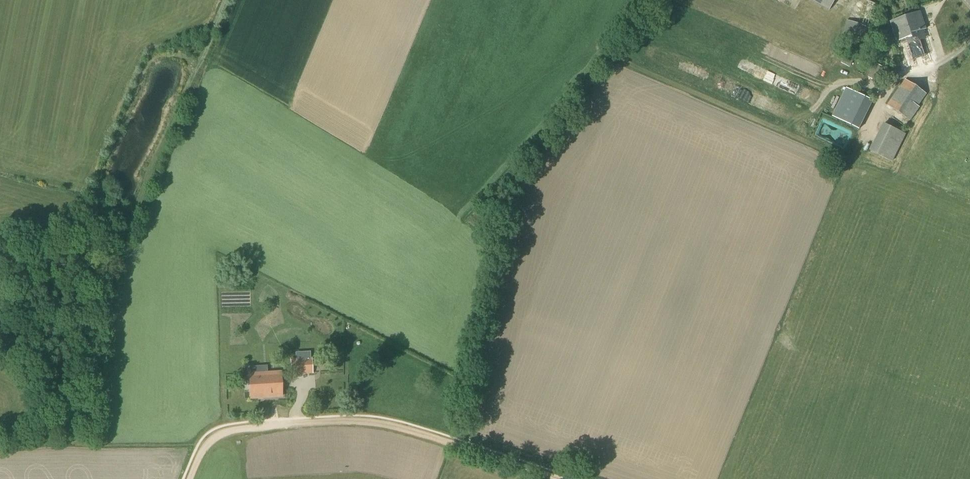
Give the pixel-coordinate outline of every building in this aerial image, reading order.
[(829,11),(836,0),(810,0),(829,11)] [(864,51),(877,5),(864,1),(858,24),(847,20),(840,44),(864,51)] [(933,60),(923,29),(926,28),(920,12),(890,21),(897,41),(899,41),(906,61),(900,63),(902,70),(933,60)] [(843,65),(848,58),(842,54),(837,61),(843,65)] [(878,83),(886,69),(876,64),(869,78),(878,83)] [(911,121),(920,107),(919,106),(927,94),(905,79),(887,105),(911,121)] [(859,130),(873,101),(851,90),(837,119),(859,130)] [(893,162),(906,134),(884,123),(870,151),(893,162)] [(837,142),(848,147),(854,133),(843,128),(837,142)] [(312,359),(312,357),(290,358),(291,375),(313,374),(313,368),(321,367),(321,358),(312,359)] [(251,399),(282,397),(280,371),(249,373),(251,399)]
